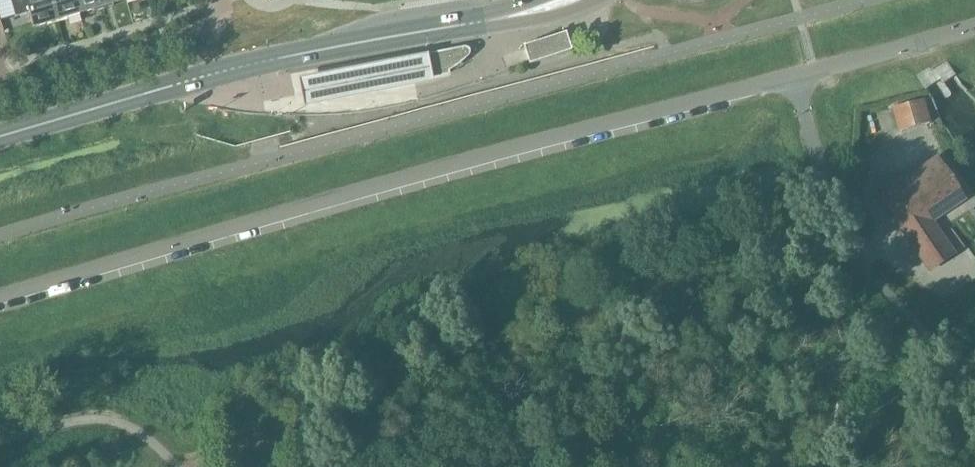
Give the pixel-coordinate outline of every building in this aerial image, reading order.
[(52,0),(26,0),(34,27),(58,20),(52,0)] [(58,20),(81,13),(77,0),(52,0),(58,20)] [(81,13),(104,6),(102,0),(77,0),(81,13)] [(523,46),(524,49),(529,64),(572,50),(566,32),(523,46)] [(448,71),(452,68),(458,65),(462,62),(465,59),(468,56),(469,54),(470,53),(470,52),(469,51),(469,49),(468,49),(467,48),(466,48),(464,47),(423,55),(427,77),(449,73),(448,71)] [(428,52),(299,77),(305,105),(434,79),(428,52)] [(923,99),(892,108),(898,131),(929,123),(923,99)] [(876,192),(929,272),(954,255),(931,222),(964,200),(938,160),(904,182),(900,176),(876,192)]
